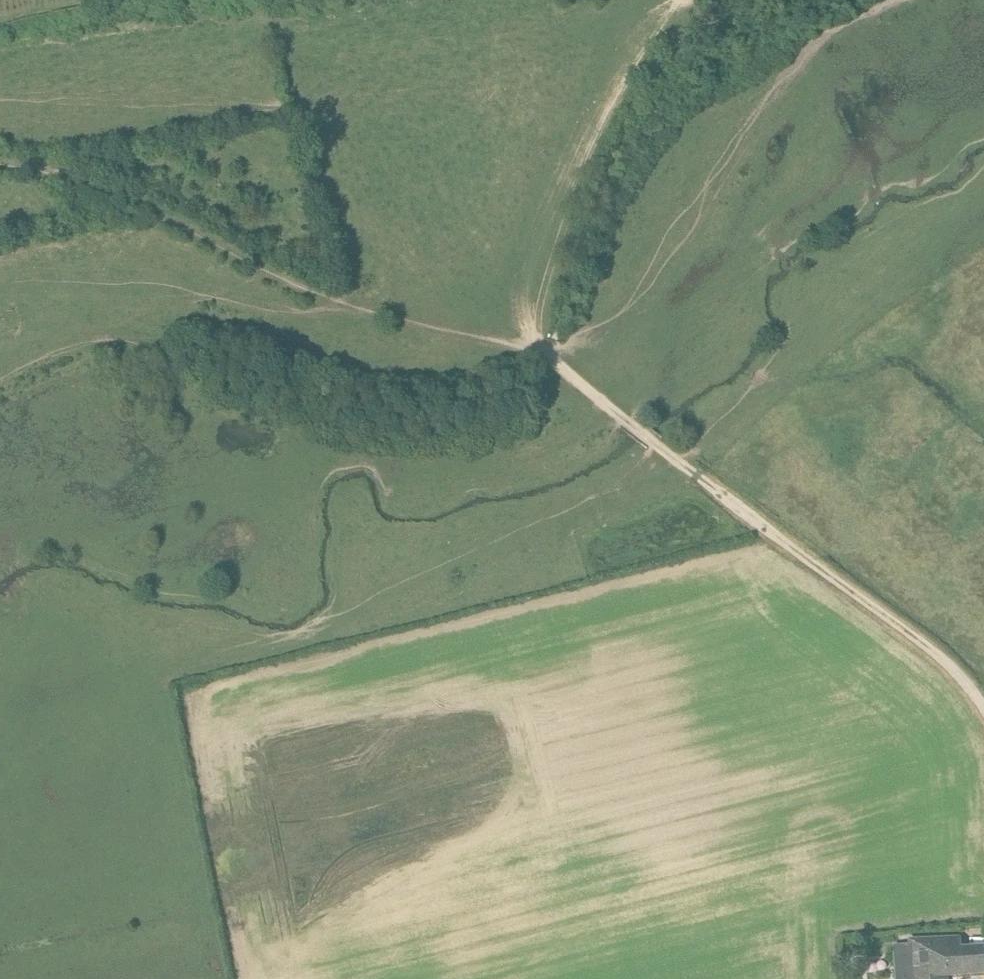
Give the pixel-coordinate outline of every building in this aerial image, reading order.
[(981,951),(980,929),(961,930),(962,952),(960,952),(959,937),(908,939),(908,945),(895,946),(897,978),(947,978),(947,975),(965,975),(983,974),(983,953),(983,951),(981,951)]
